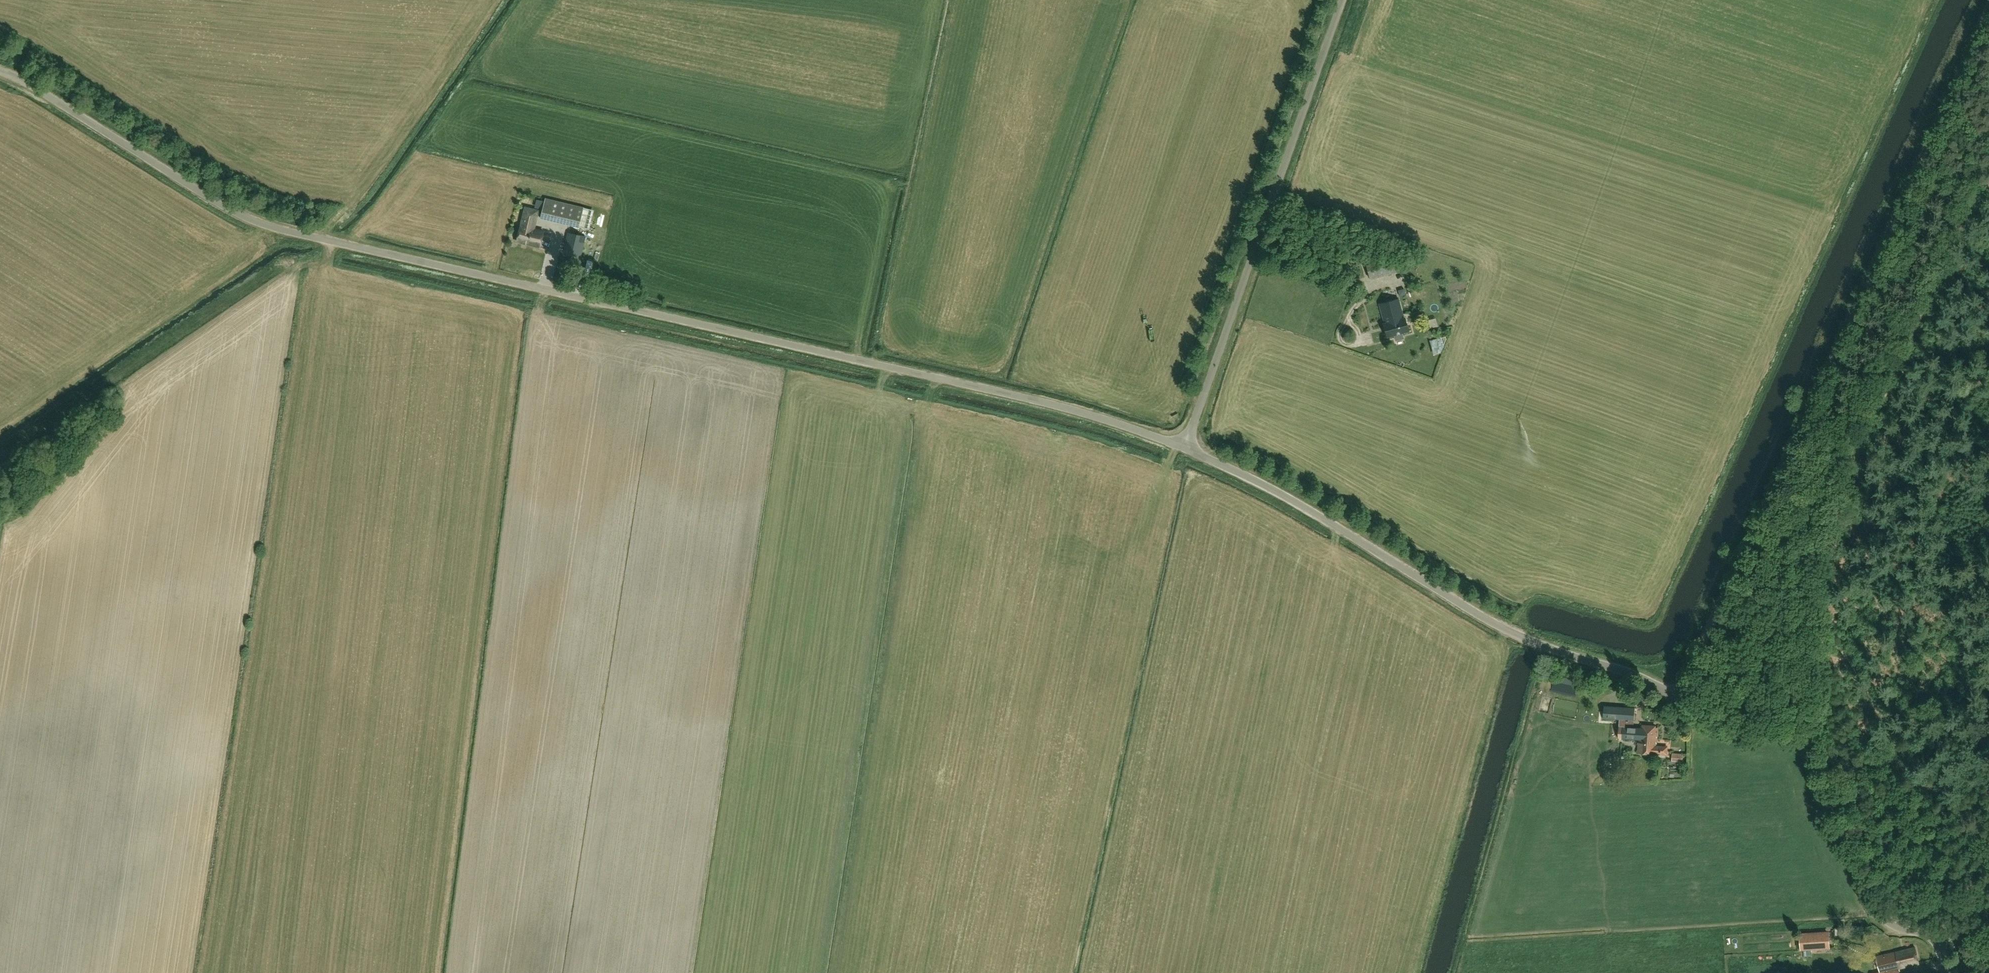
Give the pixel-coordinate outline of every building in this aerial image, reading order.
[(1328,20),(1325,30),(1331,31),(1334,22),(1328,20)] [(545,198),(540,219),(580,228),(584,207),(545,198)] [(540,246),(544,230),(534,228),(537,211),(525,208),(518,241),(540,246)] [(586,236),(567,233),(563,253),(581,257),(586,236)] [(1401,258),(1390,260),(1390,257),(1367,263),(1371,279),(1393,273),(1393,272),(1404,270),(1401,258)] [(1405,318),(1404,318),(1398,299),(1379,305),(1385,324),(1384,324),(1388,337),(1409,330),(1405,318)] [(1622,738),(1640,739),(1640,727),(1631,727),(1631,720),(1634,721),(1635,707),(1604,705),(1603,718),(1619,719),(1619,726),(1623,726),(1622,738)] [(1657,746),(1658,727),(1641,726),(1639,743),(1638,742),(1637,753),(1656,754),(1667,754),(1668,747),(1657,746)] [(1829,931),(1800,933),(1801,950),(1830,948),(1829,931)] [(1896,952),(1882,956),(1885,970),(1898,968),(1898,969),(1919,964),(1915,947),(1896,952)]
